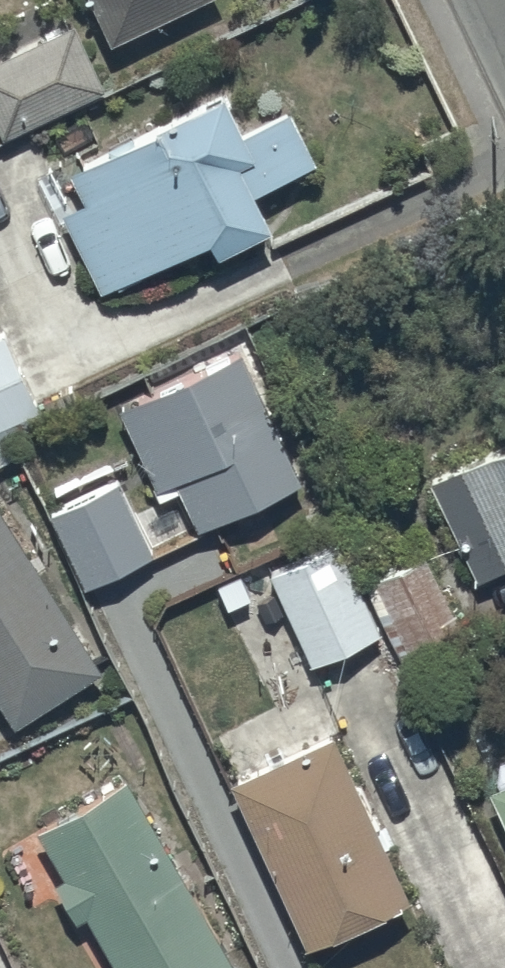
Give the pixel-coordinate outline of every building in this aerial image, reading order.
[(112,37),(191,0),(95,0),(112,37)] [(4,135),(107,85),(75,19),(0,55),(0,127),(4,135)] [(61,210),(101,289),(211,233),(220,251),(276,223),(258,188),(319,157),(292,104),(246,128),(227,90),(135,136),(132,132),(110,143),(112,148),(70,169),(85,199),(61,210)] [(4,330),(0,332),(0,436),(79,400),(71,382),(35,398),(4,330)] [(118,404),(160,496),(181,487),(199,527),(302,480),(244,348),(230,354),(229,350),(205,361),(207,365),(118,404)] [(475,578),(504,564),(504,442),(428,478),(475,578)] [(49,509),(84,585),(156,552),(121,476),(49,509)] [(15,722),(103,666),(0,504),(0,698),(15,722)] [(270,571),(311,663),(381,629),(342,539),(270,571)] [(425,554),(367,581),(410,674),(469,647),(425,554)] [(229,776),(307,940),(410,896),(337,727),(229,776)] [(120,967),(240,967),(129,775),(39,827),(66,873),(55,879),(79,919),(89,913),(120,967)] [(488,787),(504,825),(504,779),(488,787)]
